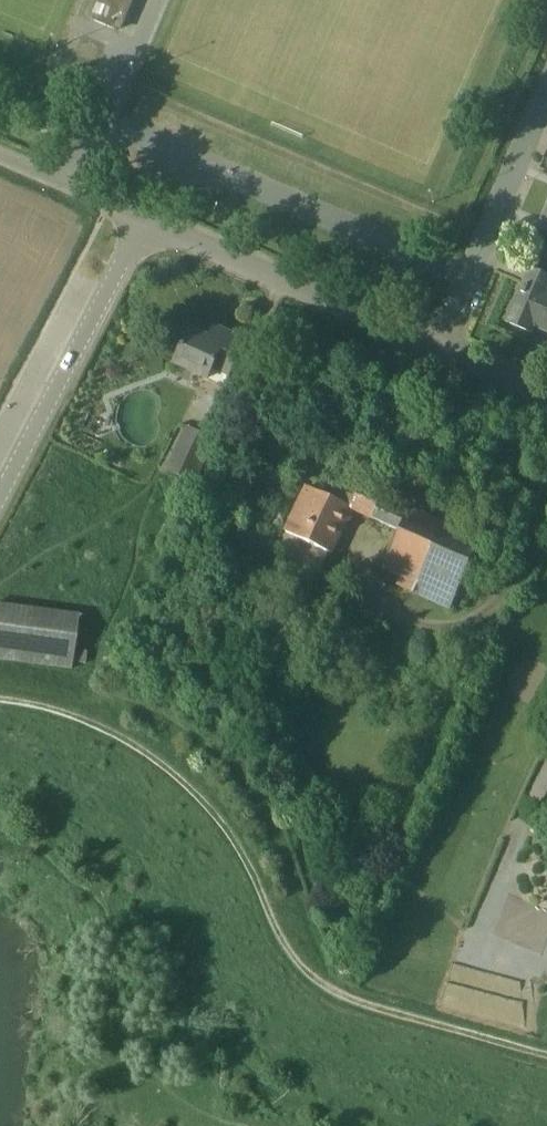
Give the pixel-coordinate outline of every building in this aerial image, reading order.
[(118,30),(130,0),(102,0),(94,20),(118,30)] [(530,268),(522,285),(526,287),(523,294),(524,294),(512,323),(511,323),(510,324),(532,333),(535,327),(546,332),(546,275),(530,268)] [(224,386),(236,361),(246,341),(230,333),(224,345),(191,330),(176,364),(224,386)] [(215,439),(208,436),(187,427),(168,471),(196,483),(215,439)] [(400,512),(382,503),(387,493),(361,482),(359,487),(341,479),(332,498),(306,486),(285,533),(334,554),(353,511),(397,531),(394,537),(397,539),(387,561),(398,566),(393,578),(453,605),(481,541),(410,509),(406,518),(398,515),(400,512)] [(328,585),(333,574),(323,570),(318,581),(328,585)] [(74,650),(79,616),(0,606),(0,659),(71,669),(72,662),(86,664),(88,652),(74,650)]
